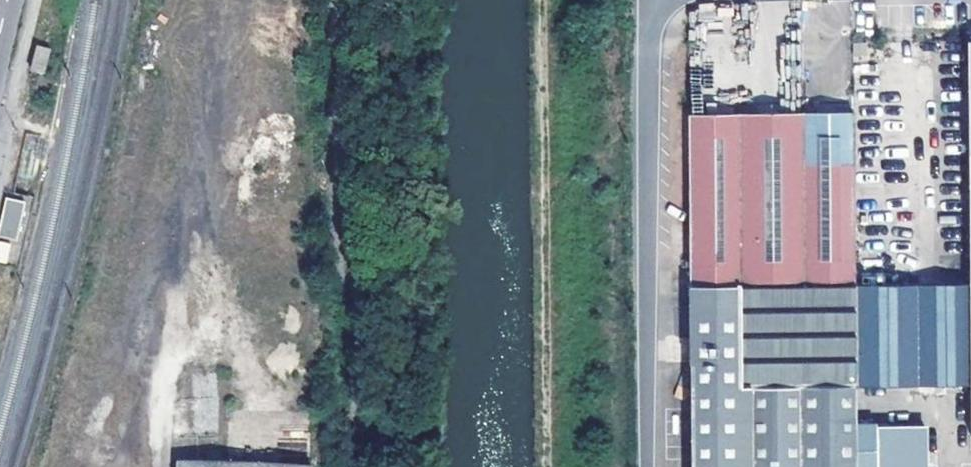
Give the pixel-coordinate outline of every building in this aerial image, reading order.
[(31,68),(43,71),(49,47),(37,44),(31,68)] [(854,111),(804,112),(804,163),(855,162),(854,111)] [(690,284),(855,282),(855,162),(804,163),(804,112),(689,116),(690,250),(690,284)] [(39,146),(24,142),(15,184),(24,185),(26,179),(32,180),(39,146)] [(6,197),(0,224),(0,235),(16,238),(24,201),(6,197)] [(690,284),(691,308),(692,466),(856,466),(856,428),(856,388),(855,287),(855,282),(690,284)] [(970,285),(855,287),(856,388),(944,386),(970,386),(970,318),(970,285)] [(856,428),(856,466),(936,466),(935,430),(856,428)]
